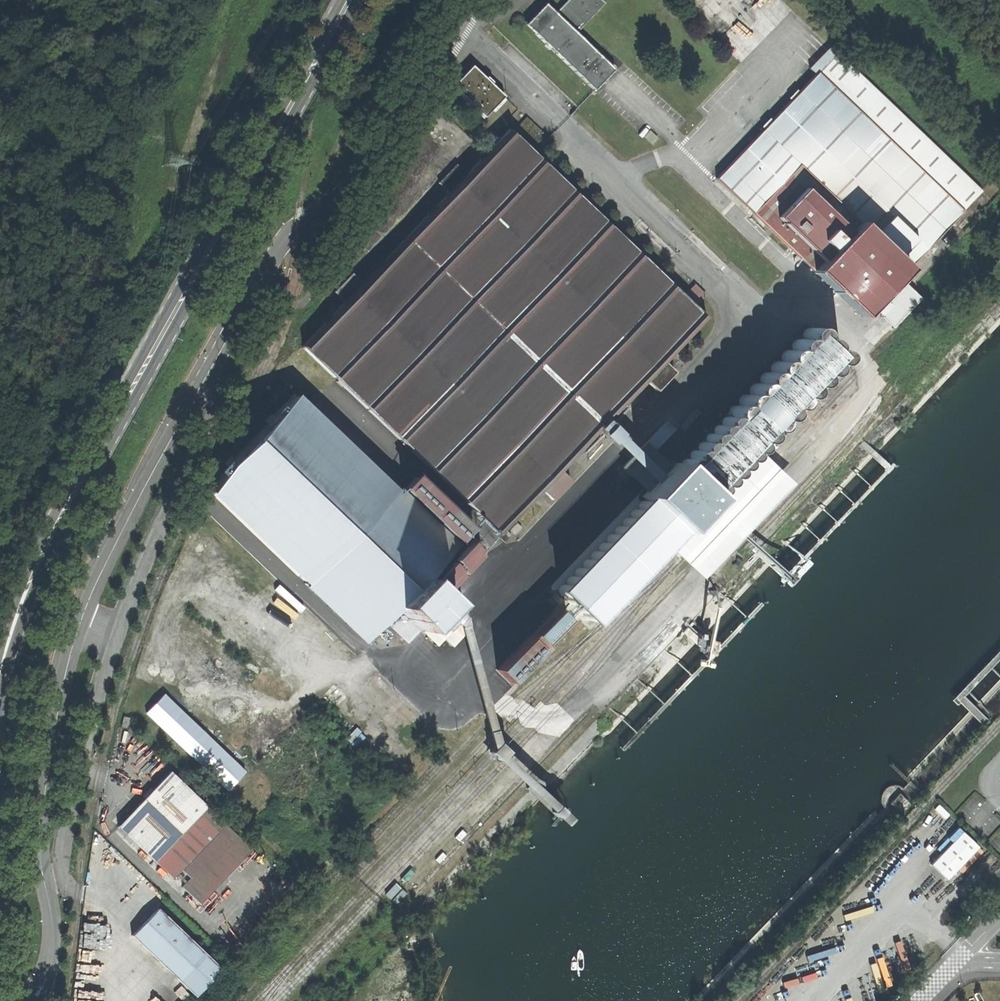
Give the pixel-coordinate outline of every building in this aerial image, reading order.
[(527,25),(596,90),(618,66),(606,55),(604,57),(578,33),(607,3),(604,0),(570,0),(564,7),(558,12),(548,3),(527,25)] [(718,177),(862,316),(983,191),(839,52),(718,177)] [(485,118),(505,97),(492,86),(496,82),(493,80),(490,77),(487,80),(473,67),(453,88),(485,118)] [(686,298),(512,130),(469,175),(458,165),(439,185),(450,195),(401,246),(364,284),(354,275),(336,293),(346,303),(305,345),(503,535),(545,490),(555,499),(573,480),(564,471),(601,432),(609,440),(620,428),(613,421),(650,382),(660,392),(679,373),(668,362),(710,319),(697,307),(709,295),(698,285),(686,298)] [(675,463),(642,497),(645,500),(558,590),(590,622),(845,357),(813,325),(678,466),(675,463)] [(448,603),(423,578),(454,546),(399,494),(400,491),(392,483),(388,483),(297,396),(231,461),(213,491),(300,576),(299,580),(305,584),(309,584),(364,639),(395,607),(400,612),(388,625),(396,633),(403,639),(415,628),(420,632),(422,630),(448,603)] [(645,444),(630,461),(638,469),(655,452),(645,444)] [(405,492),(461,542),(470,532),(416,481),(405,492)] [(536,522),(527,532),(537,542),(547,532),(536,522)] [(519,524),(513,530),(517,534),(523,528),(519,524)] [(514,536),(509,532),(503,538),(507,542),(514,536)] [(484,556),(469,542),(450,562),(465,575),(484,556)] [(462,578),(448,564),(430,582),(444,597),(462,578)] [(559,606),(563,601),(556,594),(552,599),(559,606)] [(463,618),(448,603),(422,630),(437,645),(463,618)] [(567,620),(557,611),(544,624),(533,636),(531,634),(497,669),(510,682),(544,648),(542,646),(567,620)] [(182,709),(165,693),(149,712),(230,789),(246,771),(182,709)] [(510,751),(500,742),(491,752),(500,761),(510,751)] [(255,849),(175,770),(148,798),(122,823),(175,875),(183,867),(194,877),(185,887),(204,904),(255,849)] [(224,967),(161,908),(145,923),(135,934),(198,995),(224,967)]
